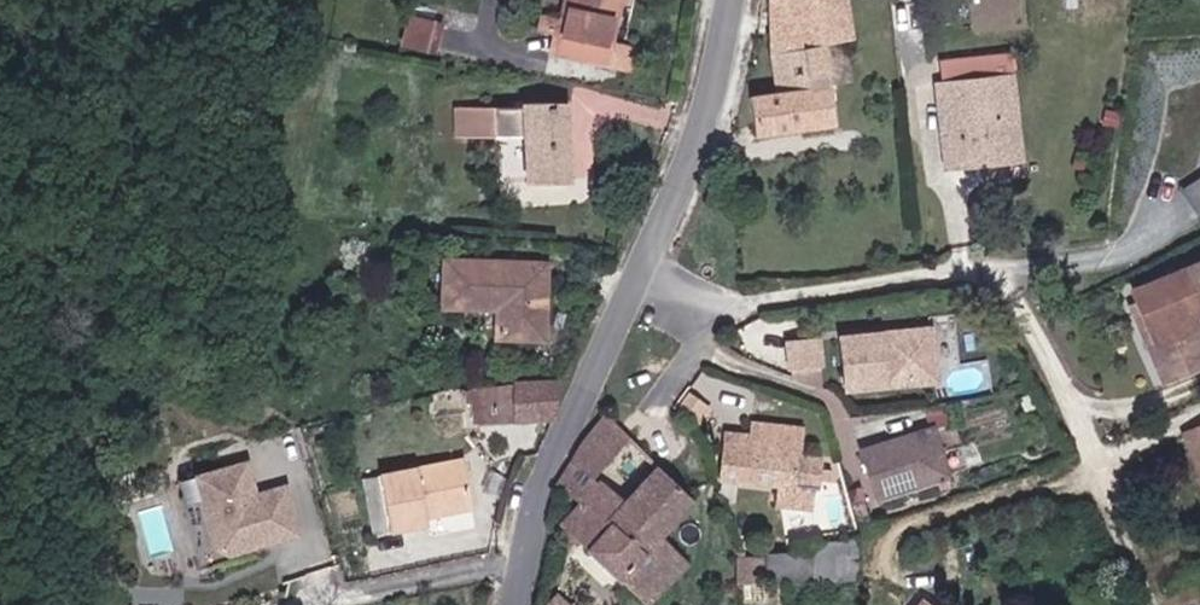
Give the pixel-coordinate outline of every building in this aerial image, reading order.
[(555,24),(551,47),(630,64),(634,42),(613,37),(622,0),(566,0),(562,25),(555,24)] [(753,137),(835,126),(822,50),(849,45),(844,0),(770,0),(774,93),(747,97),(753,137)] [(411,9),(400,41),(436,53),(446,20),(411,9)] [(939,104),(1001,85),(1001,77),(937,81),(939,104)] [(1001,85),(1002,170),(1018,170),(1015,81),(1001,85)] [(972,171),(1002,170),(1001,85),(939,104),(973,104),(974,121),(938,122),(941,159),(972,158),(972,171)] [(522,134),(523,187),(566,186),(565,104),(455,103),(457,134),(522,134)] [(505,135),(505,180),(519,180),(519,135),(505,135)] [(941,159),(941,171),(972,171),(972,158),(941,159)] [(566,214),(566,186),(523,187),(524,216),(566,214)] [(549,266),(448,257),(445,302),(500,307),(497,339),(535,342),(537,307),(547,309),(549,266)] [(1114,304),(1136,347),(1130,350),(1149,387),(1192,365),(1170,322),(1199,307),(1199,260),(1114,304)] [(944,388),(942,336),(890,338),(891,355),(880,356),(880,338),(852,339),(854,391),(881,390),(881,372),(892,372),(892,390),(944,388)] [(830,364),(829,340),(799,341),(800,365),(830,364)] [(484,398),(488,428),(488,431),(561,420),(564,413),(560,385),(484,398)] [(441,443),(488,428),(484,398),(429,411),(441,443)] [(606,414),(572,460),(592,477),(630,437),(606,414)] [(804,456),(805,450),(807,429),(758,423),(757,434),(746,432),(745,435),(744,449),(732,447),(729,447),(725,477),(822,488),(826,458),(804,456)] [(1178,435),(1199,484),(1199,426),(1178,435)] [(744,449),(745,435),(733,433),(732,447),(744,449)] [(946,487),(940,462),(961,457),(957,439),(936,440),(865,455),(875,502),(946,487)] [(431,513),(478,504),(467,456),(381,476),(397,530),(432,522),(431,513)] [(967,483),(961,457),(940,462),(946,487),(967,483)] [(247,460),(193,475),(217,564),(304,541),(290,486),(256,495),(247,460)] [(592,477),(572,460),(558,483),(563,487),(584,506),(563,529),(645,604),(652,604),(661,595),(632,566),(661,536),(672,525),(695,499),(662,468),(626,506),(592,477)] [(661,595),(692,562),(661,536),(632,566),(661,595)] [(790,555),(792,585),(812,585),(811,554),(790,555)] [(792,585),(790,555),(738,556),(739,587),(792,585)]
